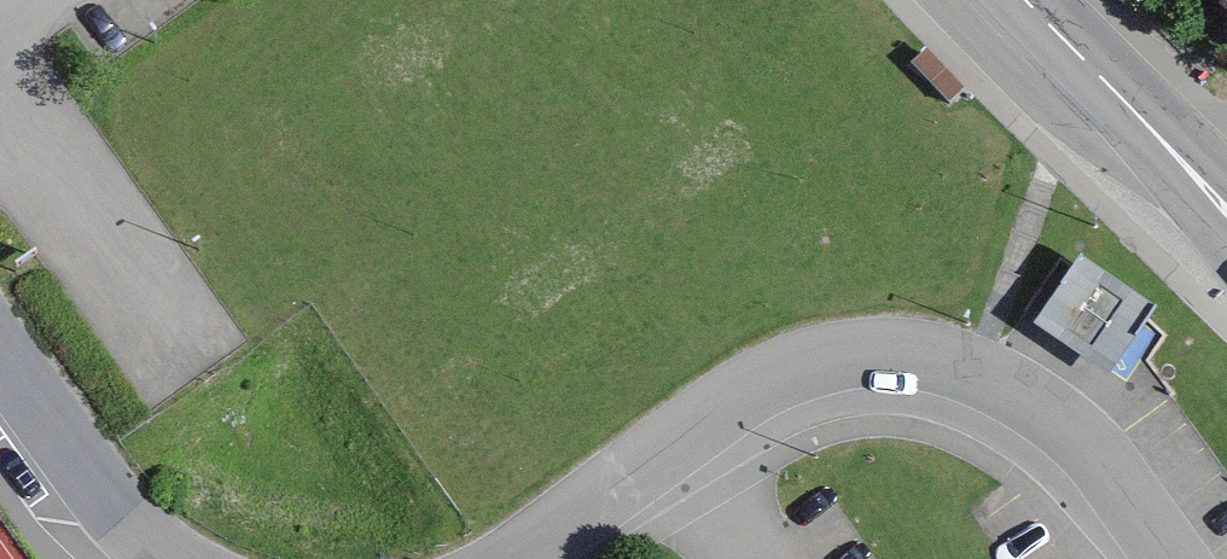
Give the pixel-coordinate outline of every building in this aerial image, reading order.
[(1219,26),(1226,33),(1226,16),(1219,26)] [(1155,308),(1081,256),(1033,325),(1107,376),(1155,308)]
